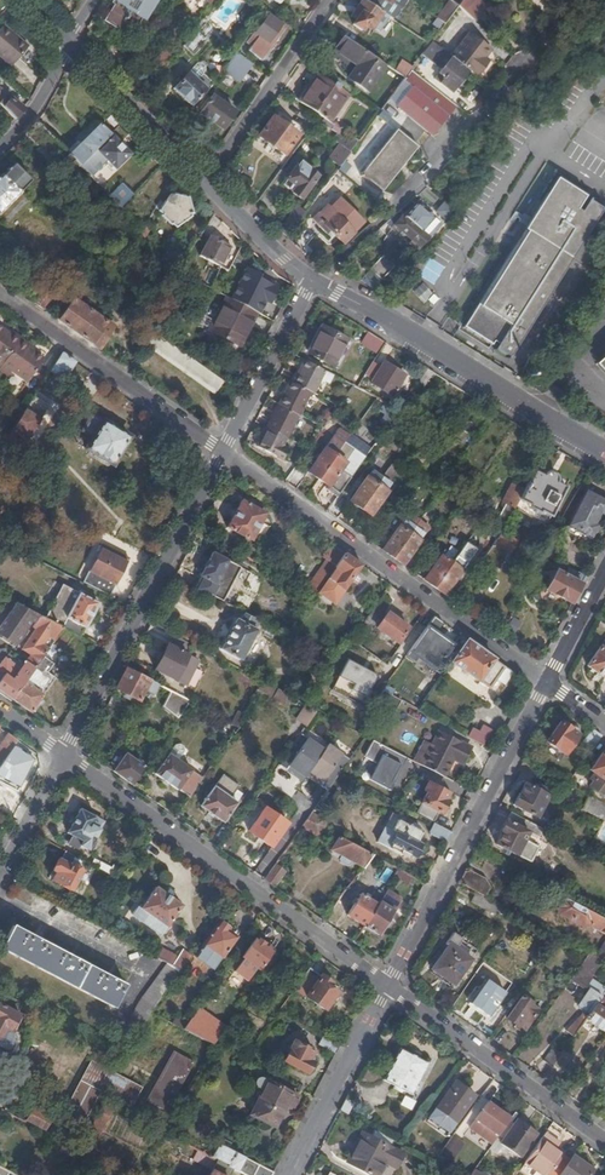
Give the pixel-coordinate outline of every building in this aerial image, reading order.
[(120,37),(126,41),(142,18),(144,19),(155,1),(154,0),(118,0),(104,20),(123,33),(120,37)] [(278,4),(271,0),(270,0),(267,3),(274,8),(278,4)] [(369,5),(362,0),(351,17),(356,21),(353,26),(361,31),(365,26),(370,30),(372,28),(382,14),(369,5)] [(390,3),(385,0),(373,0),(369,5),(382,14),(390,3)] [(459,5),(476,22),(487,8),(479,0),(463,0),(459,5)] [(445,26),(454,13),(447,8),(438,21),(445,26)] [(378,32),(388,18),(382,14),(372,28),(378,32)] [(266,15),(242,47),(244,48),(255,56),(278,24),(266,15)] [(101,24),(120,37),(123,33),(104,20),(101,24)] [(1,25),(0,27),(0,59),(8,66),(25,46),(1,25)] [(241,46),(250,33),(244,28),(229,47),(235,53),(241,46)] [(204,38),(193,30),(181,45),(190,56),(204,38)] [(450,56),(468,70),(475,75),(486,60),(484,58),(490,50),(469,33),(450,56)] [(367,91),(384,65),(343,38),(335,50),(357,66),(349,79),(367,91)] [(451,91),(468,70),(450,56),(431,42),(422,54),(442,68),(439,73),(435,79),(440,83),(451,91)] [(241,46),(235,53),(239,55),(244,48),(242,47),(241,46)] [(149,68),(159,75),(171,59),(162,51),(149,68)] [(235,53),(223,70),(238,81),(251,63),(239,55),(235,53)] [(424,60),(420,69),(436,77),(440,67),(424,60)] [(251,82),(259,71),(252,66),(244,77),(251,82)] [(410,70),(403,79),(412,87),(396,106),(431,135),(455,105),(410,70)] [(188,105),(204,89),(187,72),(172,89),(188,105)] [(311,84),(298,102),(326,122),(344,96),(319,78),(314,85),(311,84)] [(15,119),(23,109),(0,90),(0,104),(15,119)] [(233,112),(211,96),(198,113),(220,129),(233,112)] [(122,123),(113,115),(106,122),(115,130),(122,123)] [(296,134),(273,117),(259,136),(282,154),(296,134)] [(94,120),(65,152),(68,155),(97,124),(94,120)] [(98,126),(68,156),(69,157),(78,166),(88,156),(94,150),(108,136),(98,126)] [(357,143),(359,140),(345,129),(342,133),(357,143)] [(360,174),(381,191),(417,147),(396,130),(360,174)] [(350,153),(357,143),(342,133),(335,142),(339,146),(350,153)] [(114,171),(130,155),(113,137),(111,139),(108,136),(94,150),(105,162),(114,171)] [(339,167),(350,153),(339,146),(330,159),(339,167)] [(105,162),(94,150),(88,156),(78,166),(89,177),(95,171),(105,162)] [(2,176),(0,175),(0,213),(19,193),(18,191),(29,181),(13,165),(2,176)] [(318,177),(308,169),(306,172),(296,165),(281,183),(301,199),(318,177)] [(492,279),(494,280),(495,281),(480,304),(479,303),(478,303),(463,326),(464,327),(491,344),(494,340),(497,343),(494,348),(496,350),(497,348),(507,354),(506,356),(509,358),(546,299),(548,295),(571,259),(604,208),(601,206),(600,208),(590,201),(592,199),(589,198),(580,210),(577,208),(585,195),(557,177),(524,229),(527,231),(522,238),(519,237),(514,246),(492,279)] [(109,197),(120,208),(131,196),(121,186),(109,197)] [(159,211),(175,226),(189,216),(188,214),(191,212),(186,199),(173,195),(171,198),(168,197),(159,211)] [(439,200),(433,206),(443,217),(450,211),(439,200)] [(404,216),(429,238),(435,232),(426,224),(432,217),(416,203),(404,216)] [(330,230),(343,243),(353,232),(344,224),(334,213),(326,204),(312,218),(320,226),(323,223),(330,230)] [(334,213),(344,224),(349,219),(339,208),(334,213)] [(393,225),(419,248),(429,238),(404,216),(402,214),(393,225)] [(436,217),(432,217),(426,224),(435,232),(443,224),(436,217)] [(327,234),(330,230),(323,223),(320,226),(327,234)] [(343,243),(345,246),(356,236),(353,232),(343,243)] [(200,256),(220,266),(231,246),(211,235),(200,256)] [(370,268),(382,280),(395,268),(383,256),(370,268)] [(46,277),(29,300),(42,310),(51,297),(53,298),(61,288),(55,283),(54,284),(46,277)] [(413,292),(424,304),(434,294),(423,282),(413,292)] [(239,345),(256,312),(227,297),(210,329),(239,345)] [(75,333),(90,309),(74,299),(58,321),(75,333)] [(90,309),(75,333),(100,350),(115,328),(90,309)] [(308,352),(338,367),(351,341),(322,326),(308,352)] [(20,338),(10,332),(8,335),(2,331),(3,330),(0,328),(0,365),(18,340),(20,338)] [(375,353),(382,341),(367,332),(360,344),(375,353)] [(146,346),(214,394),(223,381),(154,333),(146,346)] [(6,375),(10,371),(25,381),(41,358),(25,349),(27,345),(18,340),(0,365),(0,371),(6,375)] [(593,360),(604,373),(604,349),(593,360)] [(61,352),(49,371),(63,381),(75,363),(61,352)] [(525,367),(536,372),(539,365),(541,361),(530,356),(525,367)] [(278,404),(298,415),(311,392),(313,393),(325,371),(304,360),(293,382),(290,381),(278,404)] [(381,367),(373,361),(364,374),(372,379),(371,382),(391,395),(404,375),(385,361),(381,367)] [(539,365),(536,372),(541,375),(544,367),(539,365)] [(25,381),(10,371),(6,375),(4,379),(20,390),(25,381)] [(223,381),(214,394),(225,401),(233,389),(223,381)] [(354,385),(344,399),(353,405),(363,391),(357,387),(354,385)] [(278,404),(275,403),(251,447),(281,464),(283,461),(256,446),(278,404)] [(298,415),(278,404),(256,446),(283,461),(288,451),(280,447),(287,435),(298,415)] [(25,409),(11,431),(27,441),(38,421),(39,418),(25,409)] [(91,441),(86,450),(111,466),(118,456),(119,457),(129,440),(127,439),(128,436),(93,416),(84,429),(90,434),(87,438),(91,441)] [(308,471),(318,478),(344,441),(335,434),(308,471)] [(344,441),(318,478),(328,486),(339,493),(350,477),(339,470),(354,448),(344,441)] [(442,442),(435,452),(442,458),(449,448),(442,442)] [(413,456),(423,463),(432,451),(423,443),(413,456)] [(350,501),(360,508),(381,477),(372,470),(350,501)] [(545,476),(534,470),(527,482),(524,488),(519,500),(551,516),(566,486),(553,479),(553,476),(550,474),(548,474),(545,476)] [(381,477),(360,508),(370,515),(388,490),(386,488),(390,483),(381,477)] [(524,488),(527,482),(520,479),(517,484),(524,488)] [(502,531),(519,500),(524,488),(517,484),(515,486),(512,484),(503,501),(506,502),(494,527),(502,531)] [(326,489),(337,497),(339,493),(328,486),(326,489)] [(591,538),(598,526),(596,525),(602,514),(604,515),(604,512),(604,501),(587,491),(568,526),(591,538)] [(227,527),(250,540),(265,513),(241,500),(227,527)] [(409,512),(405,517),(415,523),(418,519),(409,512)] [(382,549),(393,556),(415,523),(405,517),(405,516),(382,549)] [(393,556),(403,564),(428,526),(418,519),(415,523),(393,556)] [(510,552),(516,540),(502,532),(481,561),(499,568),(508,552),(510,552)] [(327,560),(306,588),(316,593),(318,591),(319,590),(345,553),(331,543),(322,556),(327,560)] [(81,583),(107,597),(126,562),(99,548),(81,583)] [(212,553),(200,576),(201,577),(195,587),(207,594),(223,603),(228,592),(240,567),(212,553)] [(361,564),(345,553),(319,590),(336,601),(361,564)] [(425,579),(444,593),(466,563),(457,556),(452,563),(441,556),(425,579)] [(546,589),(572,603),(586,576),(577,572),(573,578),(557,570),(546,589)] [(75,634),(80,637),(98,603),(63,584),(45,618),(62,627),(75,634)] [(319,590),(318,591),(334,603),(336,601),(319,590)] [(391,600),(383,594),(367,616),(359,626),(369,633),(381,616),(380,615),(391,600)] [(9,599),(0,613),(0,621),(2,623),(15,602),(9,599)] [(14,645),(15,646),(37,614),(15,602),(2,623),(0,625),(0,636),(14,645)] [(377,627),(397,642),(408,627),(387,612),(377,627)] [(229,634),(222,648),(240,658),(259,622),(243,613),(239,620),(237,619),(229,634)] [(37,614),(15,646),(20,649),(29,655),(26,659),(35,666),(44,654),(53,641),(62,627),(45,618),(37,614)] [(516,632),(521,623),(512,617),(506,627),(516,632)] [(455,643),(427,623),(409,649),(437,668),(455,643)] [(62,627),(53,641),(64,648),(75,634),(62,627)] [(191,643),(173,634),(168,644),(167,644),(154,669),(186,686),(198,660),(186,653),(191,643)] [(513,672),(467,639),(452,661),(489,687),(496,678),(505,684),(513,672)] [(601,646),(587,666),(604,678),(604,649),(601,646)] [(321,673),(329,658),(313,650),(305,665),(321,673)] [(35,666),(13,698),(31,711),(43,695),(35,688),(54,662),(44,654),(35,666)] [(0,665),(0,690),(13,698),(35,666),(26,659),(20,668),(6,657),(0,665)] [(378,675),(346,658),(330,688),(363,705),(378,675)] [(126,668),(115,688),(139,701),(145,690),(153,694),(158,684),(126,668)] [(257,690),(272,698),(277,689),(262,681),(257,690)] [(286,707),(291,697),(277,689),(272,698),(272,699),(286,707)] [(401,701),(383,690),(378,700),(374,707),(391,718),(396,710),(401,701)] [(162,707),(178,720),(191,701),(170,691),(162,707)] [(296,720),(305,727),(317,711),(311,707),(307,705),(296,720)] [(461,718),(464,726),(480,722),(477,713),(461,718)] [(547,742),(564,754),(577,734),(560,722),(547,742)] [(601,736),(591,729),(581,743),(591,750),(601,736)] [(414,761),(453,781),(471,747),(439,731),(431,745),(424,742),(414,761)] [(17,740),(8,733),(0,745),(0,764),(17,740)] [(327,790),(340,773),(349,759),(327,744),(324,748),(301,733),(279,764),(286,768),(288,764),(305,775),(307,771),(322,782),(320,785),(327,790)] [(112,771),(131,785),(143,769),(163,739),(156,735),(138,762),(126,753),(112,771)] [(407,758),(372,740),(364,755),(377,762),(368,779),(390,791),(407,758)] [(174,745),(168,754),(178,761),(184,752),(184,748),(179,744),(174,745)] [(604,797),(604,753),(602,751),(590,769),(595,772),(591,777),(593,779),(589,786),(604,797)] [(178,788),(190,797),(203,777),(178,761),(168,754),(155,774),(177,790),(178,788)] [(305,775),(320,785),(322,782),(307,771),(305,775)] [(201,806),(223,821),(236,802),(231,798),(237,789),(239,786),(224,774),(201,806)] [(445,798),(448,793),(427,781),(422,789),(426,791),(416,811),(433,820),(438,812),(440,813),(447,800),(445,798)] [(512,804),(536,817),(549,792),(537,785),(536,788),(526,783),(521,793),(518,793),(512,804)] [(231,798),(236,802),(242,793),(237,789),(231,798)] [(590,796),(584,811),(603,820),(604,816),(604,805),(590,796)] [(248,831),(271,848),(288,824),(264,806),(248,831)] [(93,840),(103,823),(79,810),(67,833),(70,835),(66,842),(79,849),(80,846),(88,850),(90,847),(92,848),(95,841),(93,840)] [(541,828),(509,811),(500,830),(502,831),(495,845),(528,863),(536,848),(523,841),(527,833),(537,837),(541,828)] [(306,820),(322,829),(324,824),(323,819),(310,813),(306,820)] [(402,849),(414,855),(420,842),(416,841),(421,832),(418,830),(419,827),(414,824),(412,827),(390,815),(377,841),(400,853),(402,849)] [(306,820),(301,826),(314,834),(319,833),(322,829),(306,820)] [(430,834),(445,842),(451,832),(433,822),(429,832),(430,834)] [(353,862),(363,868),(372,856),(363,851),(339,838),(330,850),(341,856),(341,861),(349,865),(351,864),(353,862)] [(86,862),(65,851),(63,857),(59,856),(51,870),(55,873),(51,880),(71,890),(86,862)] [(497,862),(486,857),(482,865),(493,870),(497,862)] [(92,865),(98,869),(102,863),(96,860),(92,865)] [(111,875),(114,869),(102,863),(98,869),(111,875)] [(264,879),(275,887),(285,871),(275,863),(264,879)] [(117,879),(125,868),(117,864),(114,869),(111,875),(117,879)] [(407,885),(412,877),(398,868),(393,876),(407,885)] [(466,869),(459,883),(490,900),(497,886),(466,869)] [(180,905),(175,901),(155,887),(140,908),(137,906),(132,915),(153,930),(159,934),(180,905)] [(378,904),(364,926),(378,935),(401,898),(387,890),(378,904)] [(346,915),(364,926),(378,904),(360,893),(346,915)] [(476,893),(470,903),(496,916),(498,912),(506,917),(509,911),(476,893)] [(562,897),(556,908),(557,915),(583,928),(589,926),(604,935),(604,919),(562,897)] [(238,934),(221,922),(210,937),(207,935),(193,955),(212,970),(221,957),(238,934)] [(55,961),(38,939),(14,925),(2,948),(31,964),(75,987),(55,961)] [(477,951),(453,933),(446,941),(449,943),(431,969),(452,984),(477,951)] [(259,969),(272,949),(257,938),(243,957),(259,969)] [(55,961),(75,987),(113,1008),(125,985),(38,939),(55,961)] [(600,959),(604,962),(604,941),(596,957),(600,959)] [(154,956),(167,963),(181,971),(192,956),(183,950),(178,956),(159,947),(157,950),(154,956)] [(588,952),(570,978),(582,986),(600,959),(596,957),(588,952)] [(128,1022),(141,1029),(151,1012),(163,995),(181,971),(167,963),(140,1000),(128,1022)] [(318,976),(308,968),(294,988),(324,1010),(337,992),(329,986),(331,983),(320,974),(318,976)] [(471,1003),(488,1015),(504,992),(487,980),(471,1003)] [(585,1019),(595,1005),(604,991),(604,988),(599,983),(598,985),(595,983),(590,990),(588,988),(576,1004),(582,1008),(567,1031),(573,1035),(585,1019)] [(5,995),(0,1005),(0,1051),(4,1053),(4,1054),(5,1055),(6,1053),(9,1052),(17,1038),(15,1034),(16,1033),(15,1032),(14,1033),(13,1033),(19,1023),(16,1021),(18,1017),(19,1015),(17,1014),(22,1004),(5,995)] [(163,995),(151,1012),(172,1024),(173,1021),(160,1013),(170,1001),(163,995)] [(517,1024),(523,1029),(538,1009),(531,1004),(532,1002),(522,995),(506,1018),(515,1025),(517,1024)] [(604,1033),(604,1012),(595,1005),(585,1019),(604,1033)] [(183,1029),(212,1045),(226,1027),(198,1007),(183,1029)] [(319,1045),(334,1053),(339,1044),(323,1036),(319,1045)] [(284,1061),(306,1074),(312,1064),(308,1061),(313,1051),(294,1040),(284,1061)] [(543,1061),(551,1067),(560,1053),(553,1047),(543,1061)] [(551,1067),(560,1074),(569,1060),(573,1055),(564,1048),(560,1053),(551,1067)] [(383,1080),(410,1095),(417,1081),(426,1064),(399,1049),(383,1080)] [(146,1099),(148,1102),(150,1103),(165,1110),(171,1099),(191,1062),(173,1052),(163,1069),(146,1099)] [(131,1105),(142,1086),(89,1059),(64,1108),(85,1119),(100,1089),(131,1105)] [(551,1067),(545,1075),(554,1082),(560,1074),(551,1067)] [(249,1115),(274,1128),(286,1104),(294,1107),(299,1096),(292,1093),(294,1089),(268,1077),(267,1079),(261,1077),(260,1077),(257,1078),(256,1080),(255,1083),(256,1087),(261,1090),(249,1115)] [(417,1081),(410,1095),(417,1098),(424,1085),(417,1081)] [(447,1132),(474,1096),(454,1081),(428,1118),(447,1132)] [(403,1095),(399,1105),(411,1109),(415,1099),(403,1095)] [(340,1112),(347,1116),(353,1103),(347,1100),(340,1112)] [(109,1116),(114,1106),(105,1101),(100,1110),(79,1150),(88,1155),(93,1145),(87,1142),(103,1113),(109,1116)] [(475,1119),(496,1135),(510,1117),(488,1101),(475,1119)] [(31,1110),(25,1121),(44,1132),(50,1120),(31,1110)] [(105,1124),(109,1116),(103,1113),(87,1142),(93,1145),(98,1136),(105,1124)] [(500,1144),(519,1158),(537,1133),(517,1119),(500,1144)] [(105,1124),(98,1136),(107,1141),(113,1129),(105,1124)] [(395,1169),(403,1153),(365,1134),(357,1148),(354,1147),(346,1162),(369,1174),(378,1174),(385,1163),(395,1169)] [(464,1144),(454,1136),(441,1154),(451,1161),(464,1144)] [(540,1139),(524,1163),(541,1174),(548,1174),(562,1155),(540,1139)] [(245,1174),(271,1174),(272,1172),(229,1149),(231,1145),(221,1140),(212,1157),(231,1167),(245,1174)] [(231,1167),(212,1157),(206,1154),(197,1149),(192,1159),(211,1169),(208,1174),(227,1174),(231,1167)] [(573,1155),(559,1174),(588,1174),(592,1169),(573,1155)]
